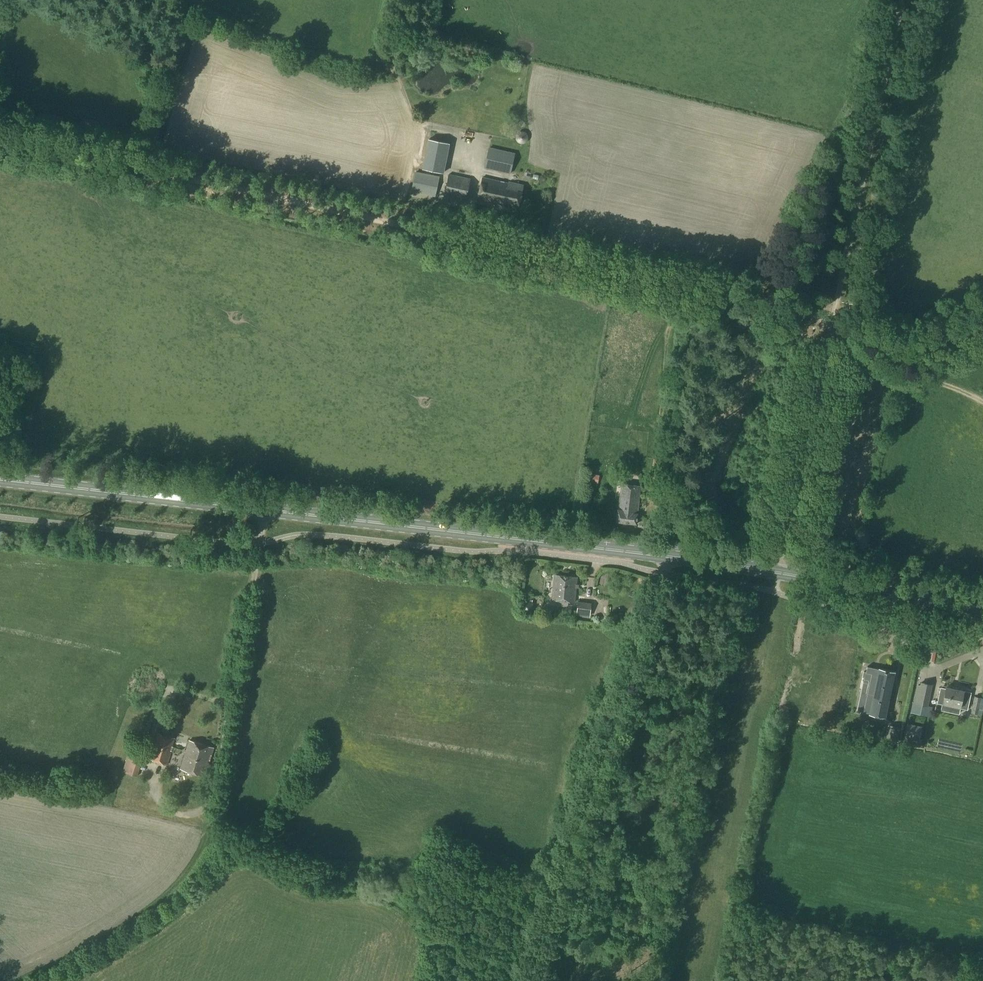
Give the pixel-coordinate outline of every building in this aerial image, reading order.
[(531,137),(522,136),(522,144),(530,145),(531,137)] [(425,168),(448,170),(451,139),(429,137),(425,168)] [(510,174),(515,153),(488,147),(484,168),(510,174)] [(435,196),(439,176),(416,171),(411,192),(435,196)] [(465,200),(470,179),(450,175),(445,195),(465,200)] [(508,183),(482,178),(477,201),(518,210),(524,185),(509,182),(508,183)] [(599,475),(591,473),(589,482),(598,483),(599,475)] [(636,524),(641,486),(621,484),(617,522),(636,524)] [(678,547),(682,544),(682,540),(679,537),(675,536),(671,539),(671,543),(674,547),(678,547)] [(575,602),(578,577),(555,575),(553,590),(554,590),(553,600),(575,602)] [(544,587),(544,579),(535,579),(535,586),(544,587)] [(578,602),(577,616),(583,617),(585,603),(578,602)] [(558,603),(552,606),(556,613),(562,610),(558,603)] [(895,673),(879,670),(867,667),(866,672),(864,672),(862,678),(864,678),(857,711),(863,712),(885,717),(895,673)] [(928,706),(932,685),(920,682),(920,685),(917,685),(911,712),(930,717),(932,707),(928,706)] [(964,691),(946,687),(946,689),(941,687),(937,703),(942,704),(940,710),(959,714),(960,708),(967,710),(969,699),(970,693),(964,692),(964,691)] [(974,696),(971,713),(982,715),(982,711),(982,698),(974,696)] [(921,745),(922,739),(919,738),(922,727),(908,724),(904,741),(921,745)] [(897,741),(900,727),(889,725),(888,730),(886,729),(884,739),(897,741)] [(168,764),(175,739),(157,734),(150,759),(168,764)] [(205,776),(214,748),(189,741),(181,769),(205,776)] [(137,776),(143,757),(129,753),(123,771),(137,776)] [(162,780),(172,778),(171,766),(160,768),(162,780)]
